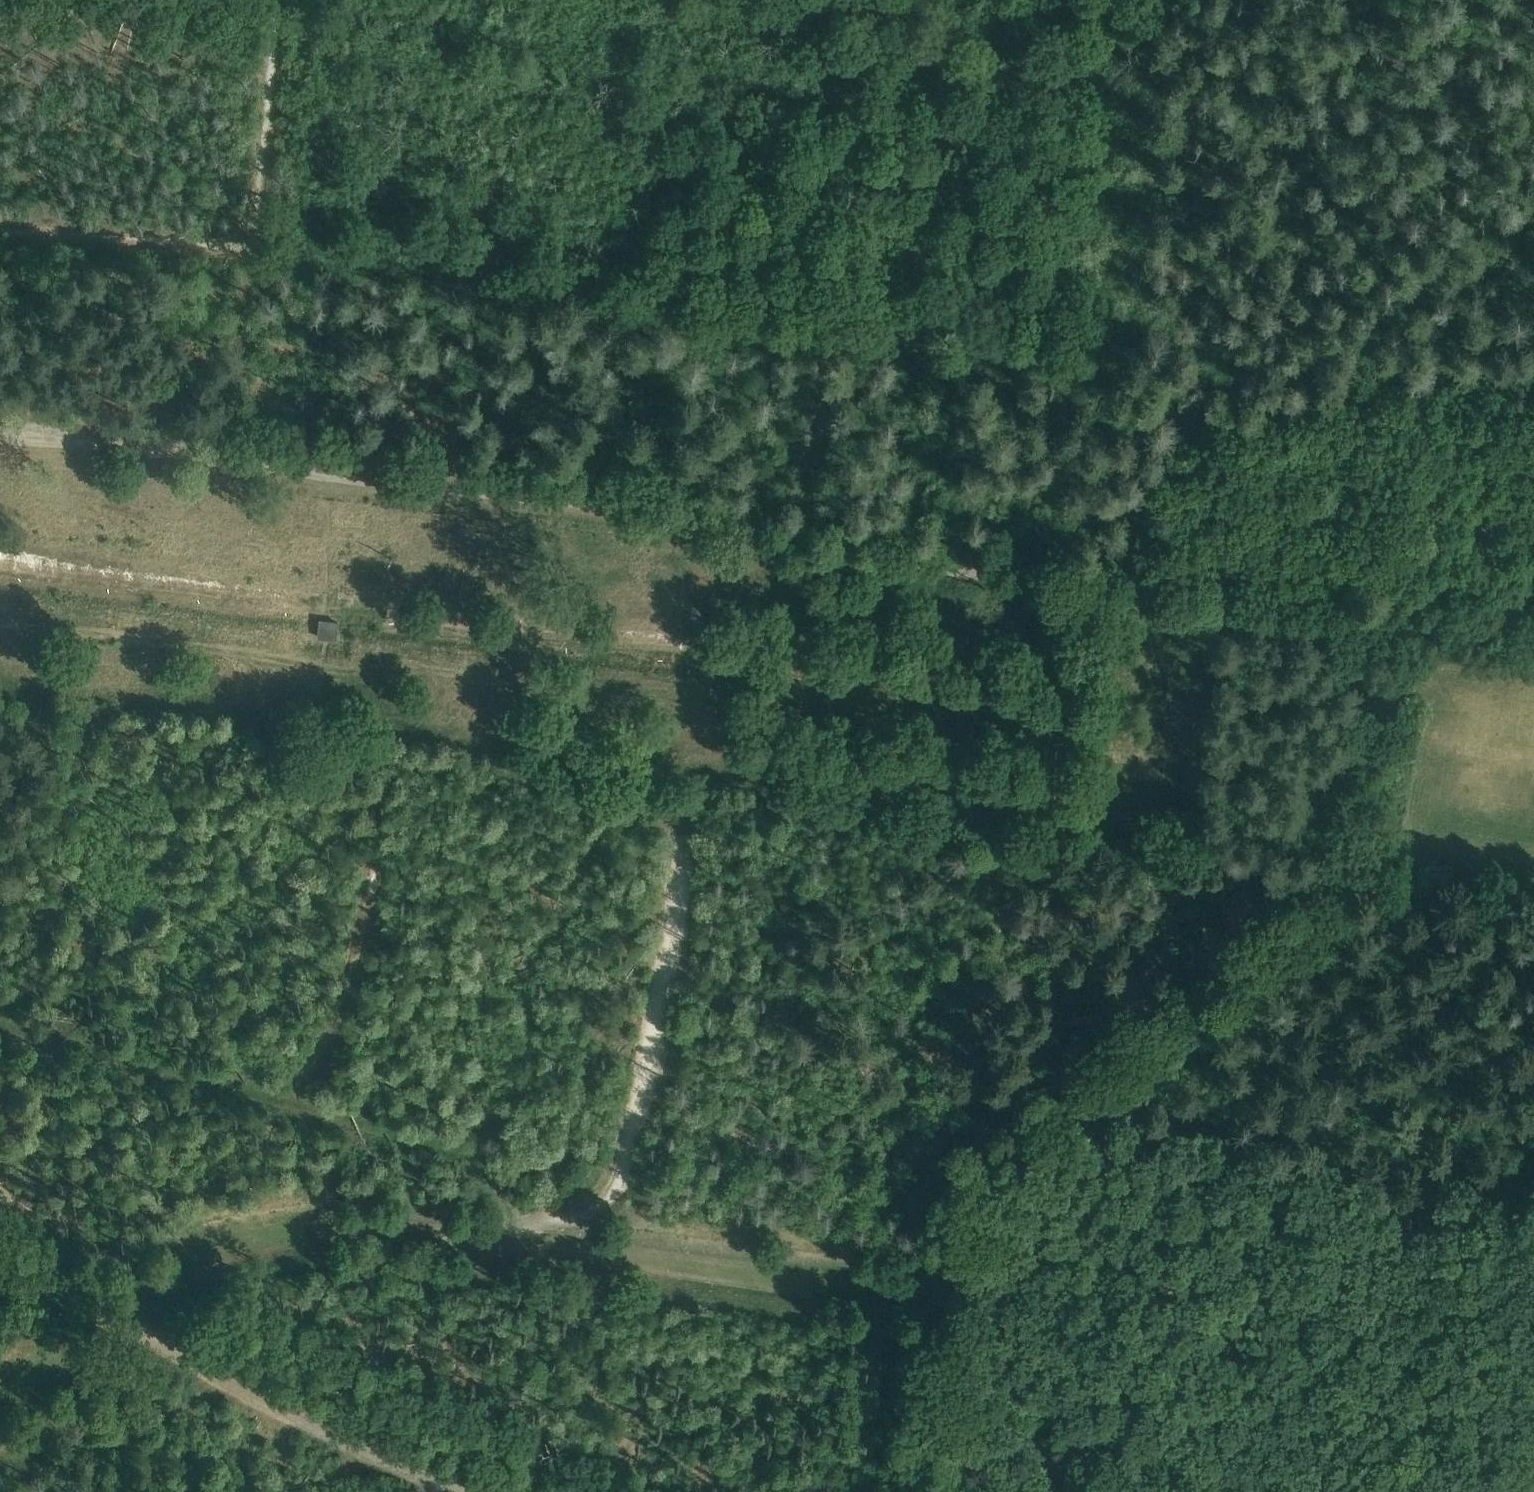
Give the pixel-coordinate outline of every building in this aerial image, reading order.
[(337,642),(339,622),(320,619),(317,639),(337,642)]
